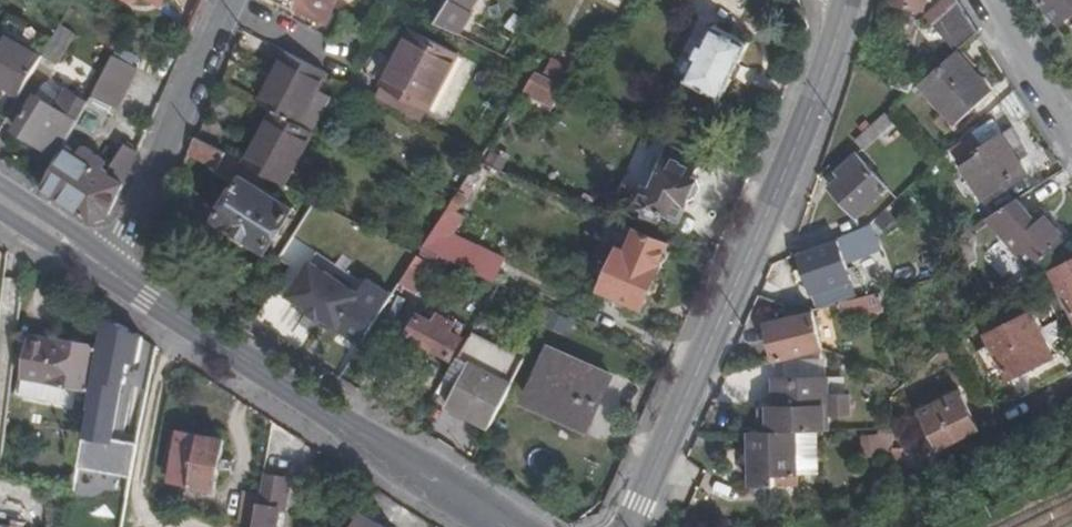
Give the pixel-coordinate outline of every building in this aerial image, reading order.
[(326,22),(336,0),(278,0),(326,22)] [(438,22),(461,34),(474,12),(472,10),(478,0),(452,0),(438,22)] [(888,2),(921,9),(923,0),(888,0),(888,2)] [(959,0),(943,0),(942,1),(943,4),(929,17),(945,36),(957,51),(979,31),(959,0)] [(1064,23),(1071,17),(1071,0),(1042,0),(1064,23)] [(697,47),(708,90),(722,96),(750,43),(714,24),(706,43),(701,40),(697,47)] [(75,35),(61,26),(44,55),(59,65),(75,35)] [(396,67),(414,32),(411,30),(393,65),(396,67)] [(22,94),(44,56),(4,32),(0,38),(0,81),(22,94)] [(457,54),(414,32),(396,67),(393,65),(383,84),(430,109),(457,54)] [(687,79),(708,90),(697,47),(693,57),(696,59),(687,79)] [(957,51),(928,78),(924,82),(967,133),(973,128),(1003,102),(957,51)] [(327,74),(288,53),(261,104),(275,112),(300,125),(319,90),(327,74)] [(576,67),(554,58),(546,75),(566,85),(567,86),(576,67)] [(131,70),(112,61),(88,105),(78,125),(97,137),(102,127),(107,130),(115,115),(109,112),(113,105),(118,108),(125,96),(119,93),(131,70)] [(892,83),(912,90),(917,73),(898,67),(892,83)] [(556,105),(566,85),(546,75),(541,72),(538,71),(526,90),(556,105)] [(383,84),(376,99),(422,124),(430,109),(383,84)] [(61,158),(68,145),(78,125),(88,105),(66,92),(62,99),(44,87),(18,129),(61,158)] [(315,133),(333,97),(319,90),(300,125),(313,132),(315,133)] [(115,115),(118,108),(113,105),(109,112),(115,115)] [(300,125),(275,112),(248,165),(252,167),(286,185),(313,132),(300,125)] [(888,113),(857,141),(865,149),(895,120),(888,113)] [(996,118),(977,131),(981,139),(999,163),(994,167),(1003,181),(1028,164),(1018,150),(1028,143),(1014,124),(1005,131),(996,118)] [(245,142),(205,121),(197,138),(228,154),(237,159),(245,142)] [(967,133),(946,153),(954,161),(981,139),(977,131),(973,128),(967,133)] [(228,154),(197,138),(190,153),(220,169),(228,154)] [(110,215),(138,152),(125,145),(110,171),(105,167),(108,162),(103,159),(98,166),(68,145),(61,158),(45,187),(94,219),(110,215)] [(702,161),(671,148),(656,183),(654,182),(651,189),(646,187),(638,204),(649,210),(647,215),(659,220),(661,224),(663,222),(661,219),(665,210),(683,217),(690,200),(696,198),(702,184),(700,178),(696,176),(702,161)] [(832,186),(858,214),(888,186),(858,153),(842,168),(845,173),(832,186)] [(248,165),(237,159),(228,154),(220,169),(219,172),(241,184),(246,176),(252,167),(248,165)] [(246,176),(241,184),(218,219),(269,251),(296,209),(246,176)] [(463,189),(451,208),(464,215),(476,197),(463,189)] [(1034,268),(1067,238),(1042,209),(1034,217),(1017,198),(988,217),(1034,268)] [(457,234),(467,217),(464,215),(451,208),(440,225),(455,234),(457,234)] [(442,255),(455,234),(440,225),(427,247),(442,255)] [(661,265),(670,244),(639,230),(629,251),(621,248),(604,288),(645,307),(663,266),(661,265)] [(442,255),(496,282),(508,261),(457,234),(455,234),(442,255)] [(799,256),(817,308),(855,298),(849,279),(851,278),(840,246),(855,239),(853,234),(799,256)] [(321,253),(293,296),(365,343),(396,295),(370,278),(368,284),(321,253)] [(421,256),(404,283),(418,293),(436,266),(421,256)] [(1071,307),(1071,263),(1056,271),(1071,307)] [(1037,301),(1048,296),(1034,268),(1025,277),(1037,301)] [(139,359),(143,335),(107,312),(101,343),(94,388),(91,403),(88,433),(113,436),(115,425),(122,386),(127,386),(128,381),(126,381),(130,358),(139,359)] [(765,324),(776,363),(822,351),(812,312),(765,324)] [(1003,363),(1011,378),(1054,356),(1032,312),(989,334),(992,340),(980,347),(991,369),(1003,363)] [(423,315),(412,335),(452,358),(464,339),(460,336),(462,331),(457,327),(458,325),(441,315),(437,323),(423,315)] [(39,397),(46,335),(32,333),(22,394),(39,397)] [(94,388),(101,343),(55,335),(55,337),(46,335),(39,397),(62,401),(66,383),(94,388)] [(526,359),(482,337),(469,363),(512,386),(526,359)] [(608,363),(564,342),(559,353),(603,374),(608,363)] [(551,350),(529,399),(548,407),(569,417),(588,426),(610,377),(603,374),(559,353),(551,350)] [(447,404),(490,426),(512,386),(469,363),(447,404)] [(805,430),(832,430),(831,379),(780,379),(779,406),(767,407),(766,430),(805,430)] [(923,409),(942,447),(979,428),(960,390),(923,409)] [(548,407),(545,414),(566,424),(569,417),(548,407)] [(21,441),(34,443),(36,421),(24,420),(21,441)] [(135,471),(143,430),(115,425),(113,436),(88,433),(85,432),(81,460),(135,471)] [(225,436),(182,429),(173,478),(218,486),(225,436)] [(766,430),(761,431),(762,487),(783,487),(783,486),(784,475),(800,474),(805,474),(805,430),(766,430)] [(800,474),(784,475),(783,486),(800,486),(800,474)] [(279,509),(286,510),(290,479),(265,475),(256,524),(256,526),(276,526),(279,509)] [(365,512),(355,526),(388,526),(365,512)]
